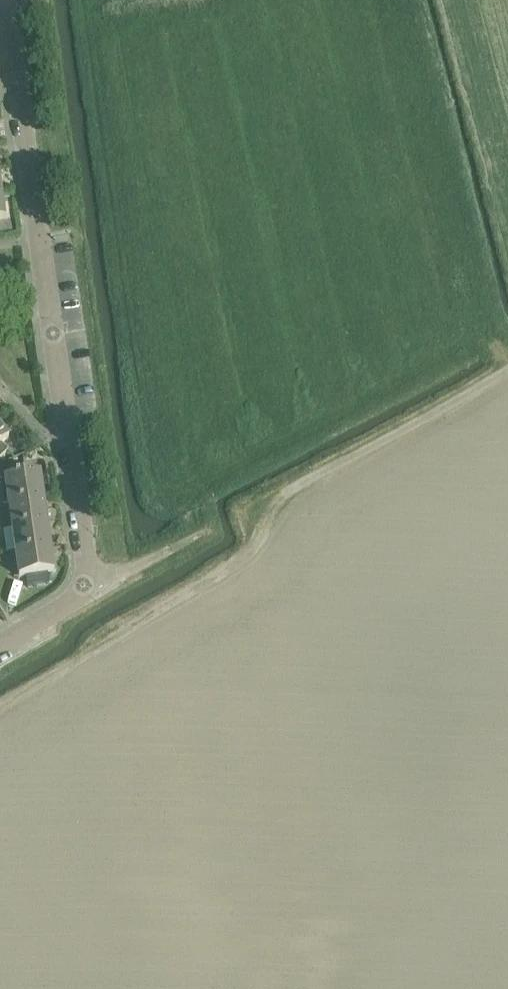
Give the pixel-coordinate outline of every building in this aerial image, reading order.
[(10,439),(0,428),(0,448),(10,439)] [(5,480),(8,505),(43,500),(39,475),(5,480)] [(8,505),(12,529),(47,524),(43,500),(8,505)] [(12,529),(15,554),(50,548),(47,524),(12,529)] [(54,573),(50,548),(15,554),(19,579),(54,573)]
